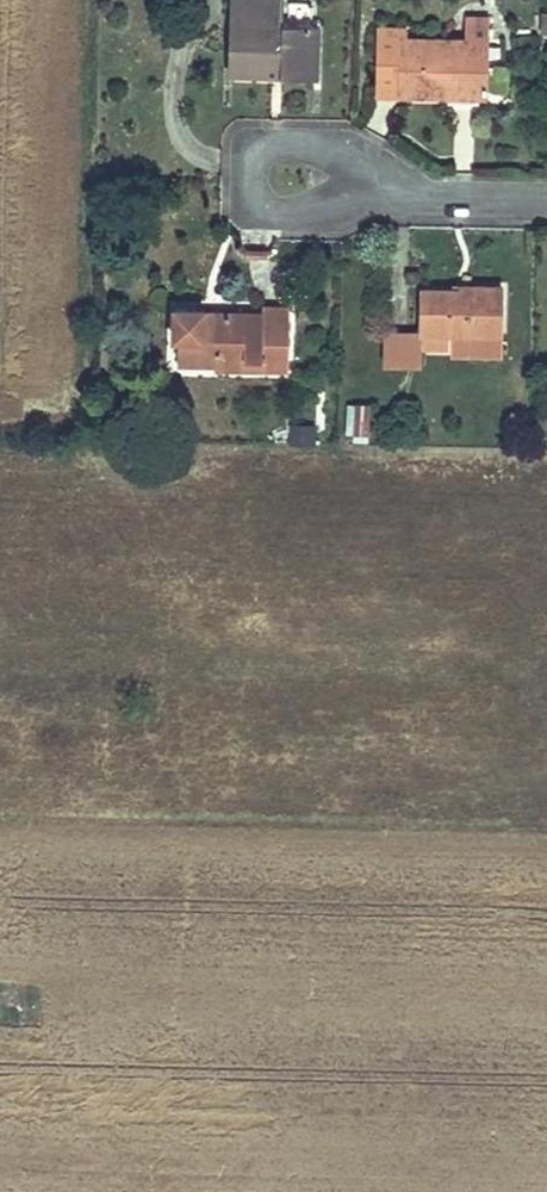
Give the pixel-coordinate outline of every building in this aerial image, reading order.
[(244,68),(281,68),(282,77),(320,78),(320,22),(279,22),(279,0),(235,0),(234,67),(244,68)] [(378,33),(376,91),(400,92),(400,99),(450,100),(450,89),(485,90),(487,19),(462,18),(461,41),(406,40),(406,34),(378,33)] [(281,68),(244,68),(245,74),(282,77),(281,68)] [(485,100),(485,90),(450,89),(450,100),(485,100)] [(400,92),(376,91),(376,99),(400,99),(400,92)] [(425,350),(453,350),(454,331),(503,331),(504,287),(464,286),(464,295),(427,295),(426,335),(390,335),(388,366),(425,366),(425,350)] [(214,375),(246,375),(246,365),(288,365),(289,315),(262,315),(262,320),(224,320),(224,325),(202,325),(202,316),(172,315),(172,344),(176,344),(176,370),(215,370),(214,375)] [(454,331),(453,350),(453,354),(502,354),(503,331),(454,331)] [(246,365),(246,375),(288,376),(288,365),(246,365)] [(369,441),(372,404),(350,402),(347,439),(369,441)]
